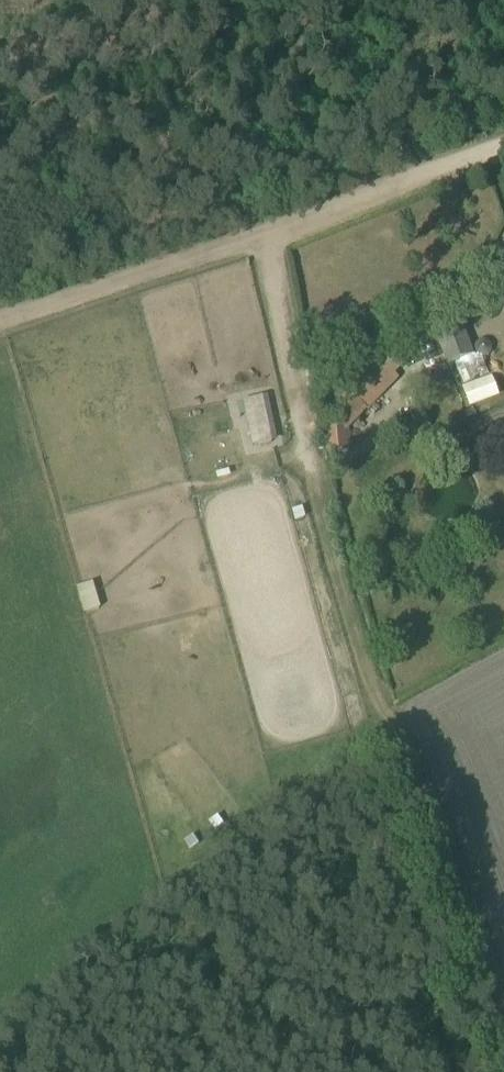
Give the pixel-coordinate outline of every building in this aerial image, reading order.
[(458,318),(431,328),(446,366),(473,356),(458,318)] [(381,393),(396,377),(393,374),(406,360),(390,344),(326,410),(338,421),(345,420),(346,429),(367,407),(381,393)] [(241,400),(243,415),(252,414),(256,445),(277,442),(272,397),(241,400)] [(245,448),(255,447),(251,415),(241,417),(245,448)] [(346,429),(345,420),(338,421),(325,423),(328,452),(349,450),(346,429)] [(81,585),(86,612),(104,608),(98,582),(81,585)]
